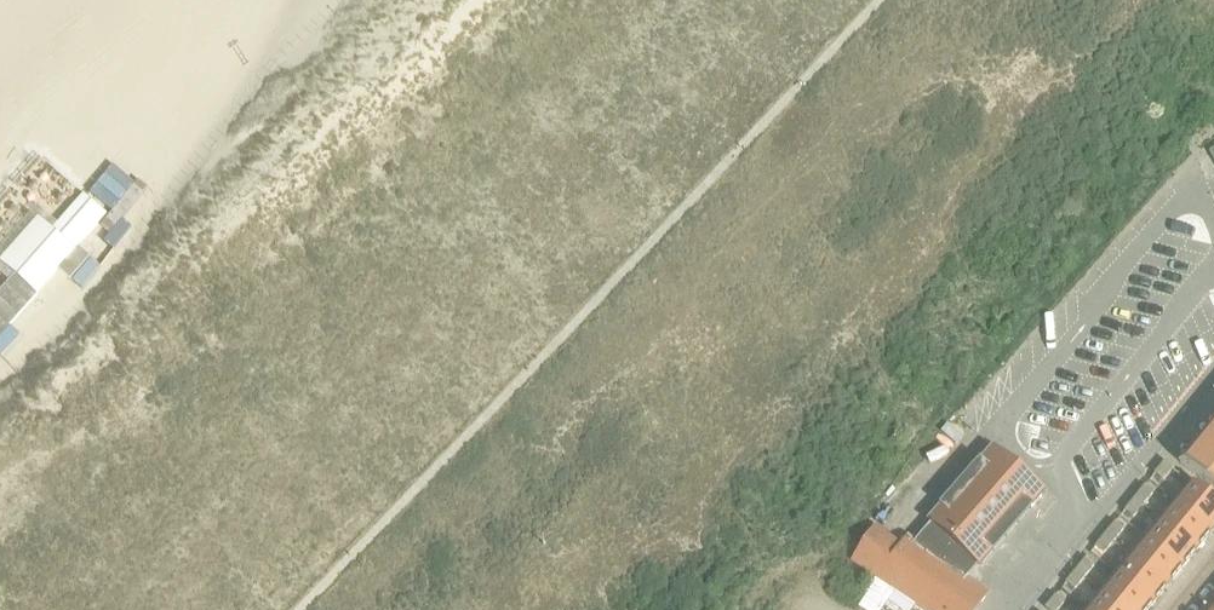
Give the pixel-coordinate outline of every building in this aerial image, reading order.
[(128,240),(83,198),(49,233),(64,246),(17,298),(38,318),(86,267),(95,276),(128,240)] [(940,418),(955,430),(961,423),(958,420),(946,410),(940,418)] [(1192,469),(1182,461),(1181,462),(1213,490),(1213,442),(1192,469)] [(992,449),(906,547),(875,523),(850,559),(923,609),(977,609),(988,593),(966,578),(979,564),(980,566),(1043,494),(992,449)] [(1156,473),(1164,480),(1174,468),(1166,461),(1156,473)] [(1174,500),(1210,529),(1213,525),(1213,501),(1190,481),(1174,500)] [(1135,498),(1143,505),(1153,493),(1145,486),(1135,498)] [(1133,517),(1143,505),(1135,498),(1125,510),(1133,517)] [(1174,500),(1160,519),(1196,547),(1210,529),(1174,500)] [(1160,519),(1145,537),(1181,566),(1196,547),(1160,519)] [(1115,522),(1106,534),(1114,541),(1124,529),(1115,522)] [(1114,541),(1106,534),(1096,546),(1104,553),(1114,541)] [(1181,566),(1145,537),(1131,555),(1166,584),(1181,566)] [(1131,555),(1116,573),(1152,602),(1166,584),(1131,555)] [(1076,570),(1084,577),(1094,565),(1086,558),(1076,570)] [(1074,589),(1084,577),(1076,570),(1066,582),(1074,589)] [(1116,573),(1102,591),(1125,609),(1146,609),(1152,602),(1116,573)] [(1088,609),(1125,609),(1102,591),(1087,609),(1088,609)] [(1055,595),(1045,607),(1049,609),(1057,609),(1064,602),(1055,595)]
